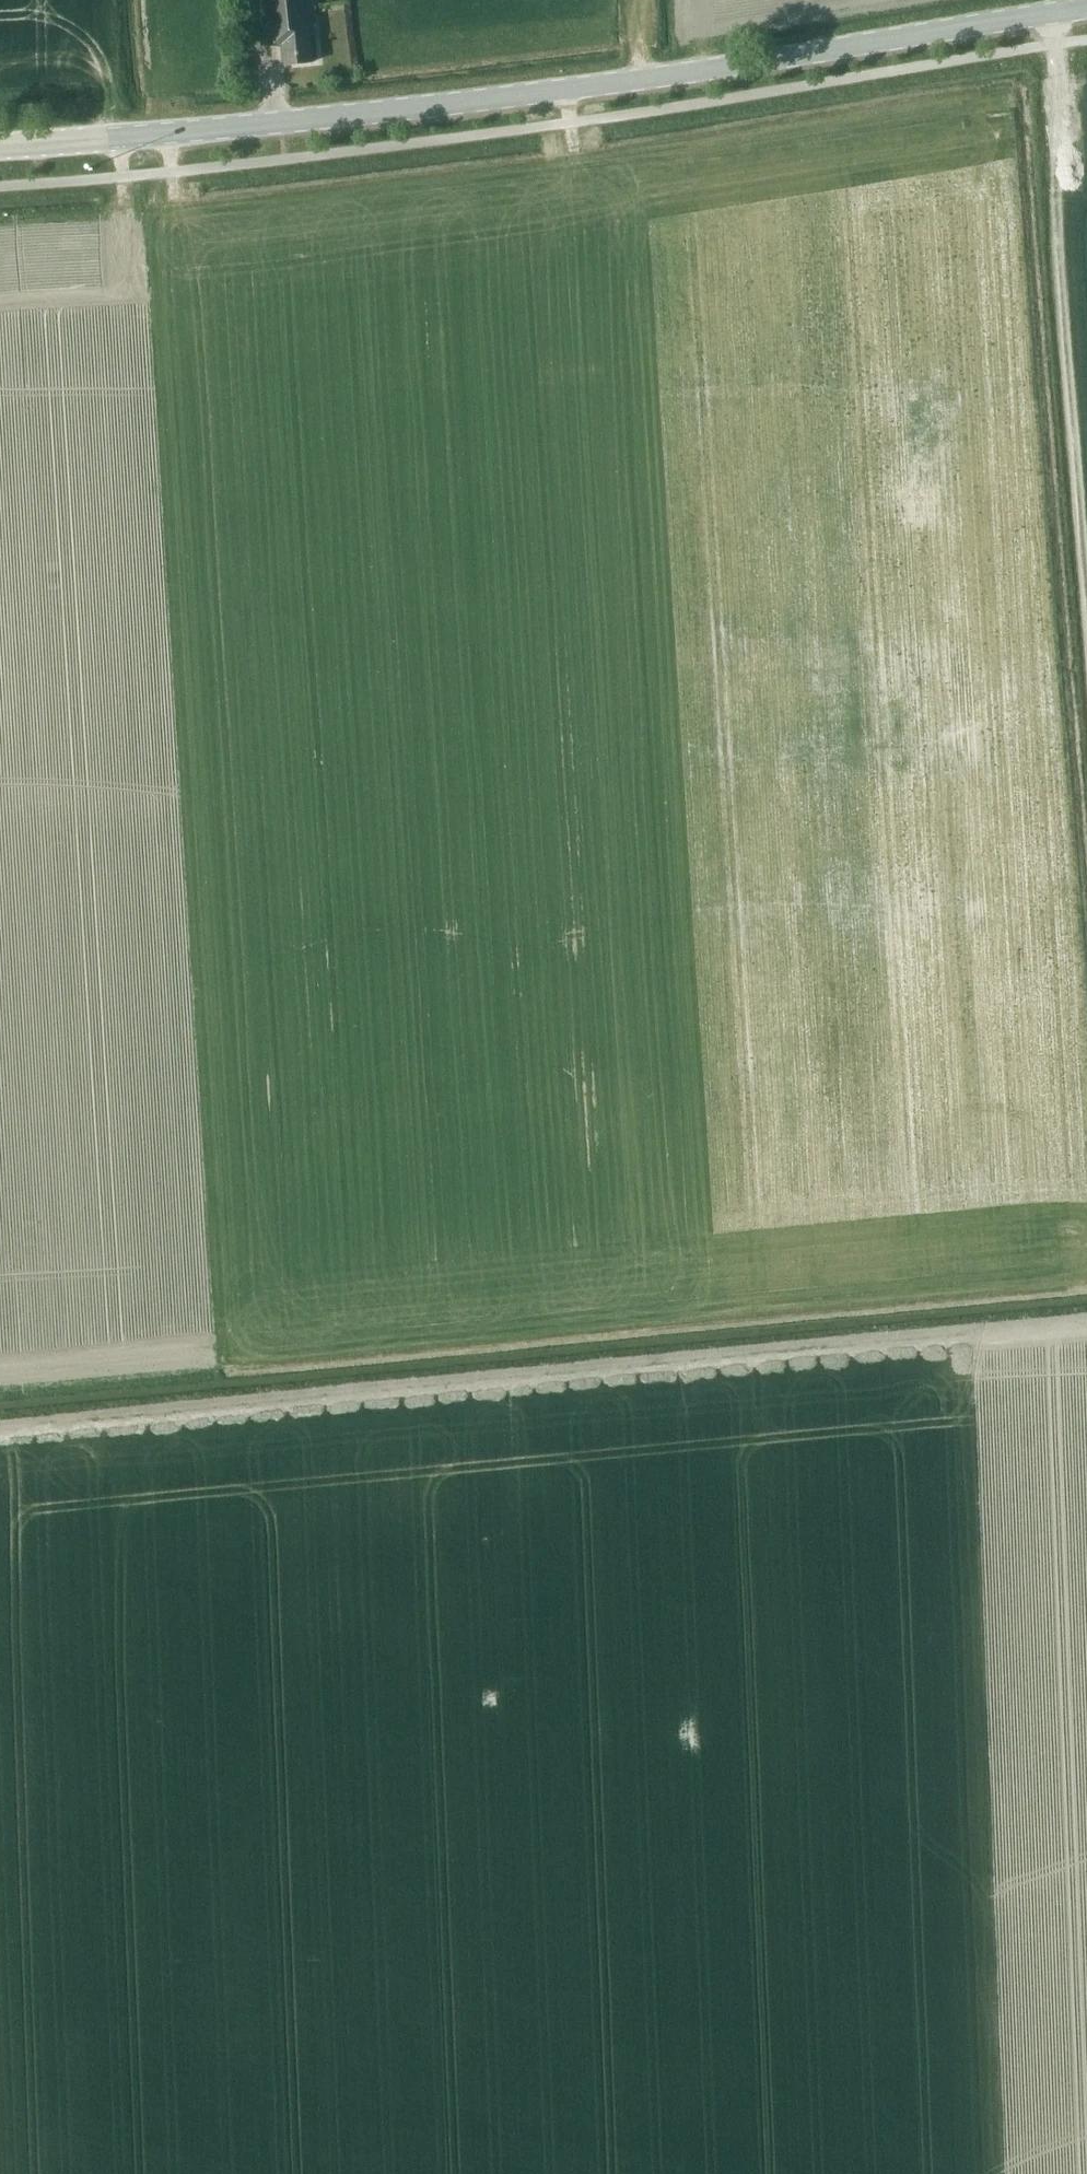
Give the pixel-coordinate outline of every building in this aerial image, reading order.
[(287,64),(317,60),(314,35),(319,35),(315,7),(320,6),(319,0),(259,0),(265,47),(285,44),(287,64)]
